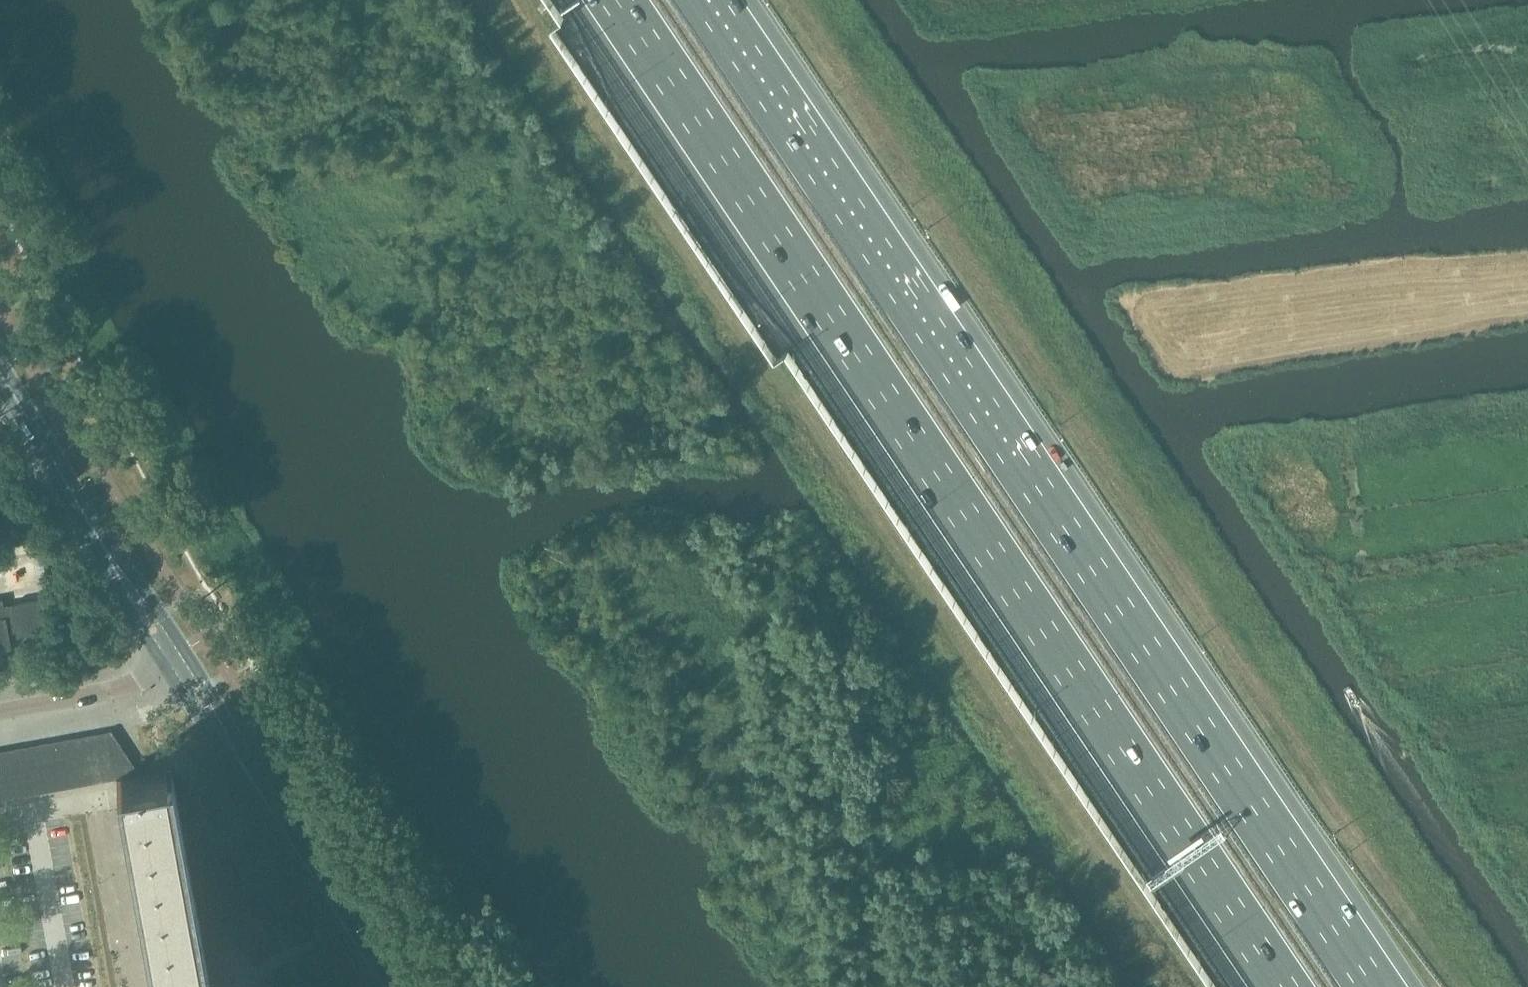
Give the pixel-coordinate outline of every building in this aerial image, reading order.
[(11,648),(9,632),(16,631),(17,636),(49,630),(43,599),(4,606),(2,599),(0,599),(0,650),(11,648)] [(100,758),(111,755),(107,732),(95,734),(100,758)] [(88,760),(100,758),(95,734),(83,736),(88,760)] [(76,762),(88,760),(83,736),(72,738),(76,762)] [(64,764),(76,762),(72,738),(60,740),(64,764)] [(52,766),(64,764),(60,740),(48,742),(52,766)] [(41,768),(52,766),(48,742),(36,744),(41,768)] [(29,770),(41,768),(36,744),(24,747),(29,770)] [(17,772),(29,770),(24,747),(13,749),(17,772)] [(5,775),(17,772),(13,749),(1,751),(5,775)] [(104,781),(116,779),(111,755),(100,758),(104,781)] [(92,784),(104,781),(100,758),(88,760),(92,784)] [(80,786),(92,784),(88,760),(76,762),(80,786)] [(68,788),(80,786),(76,762),(64,764),(68,788)] [(57,790),(68,788),(64,764),(52,766),(57,790)] [(45,792),(57,790),(52,766),(41,768),(45,792)] [(33,794),(45,792),(41,768),(29,770),(33,794)] [(172,769),(116,779),(153,986),(211,986),(172,769)] [(21,796),(33,794),(29,770),(17,772),(21,796)] [(9,798),(21,796),(17,772),(5,775),(9,798)] [(9,798),(5,775),(0,775),(0,800),(9,798)]
